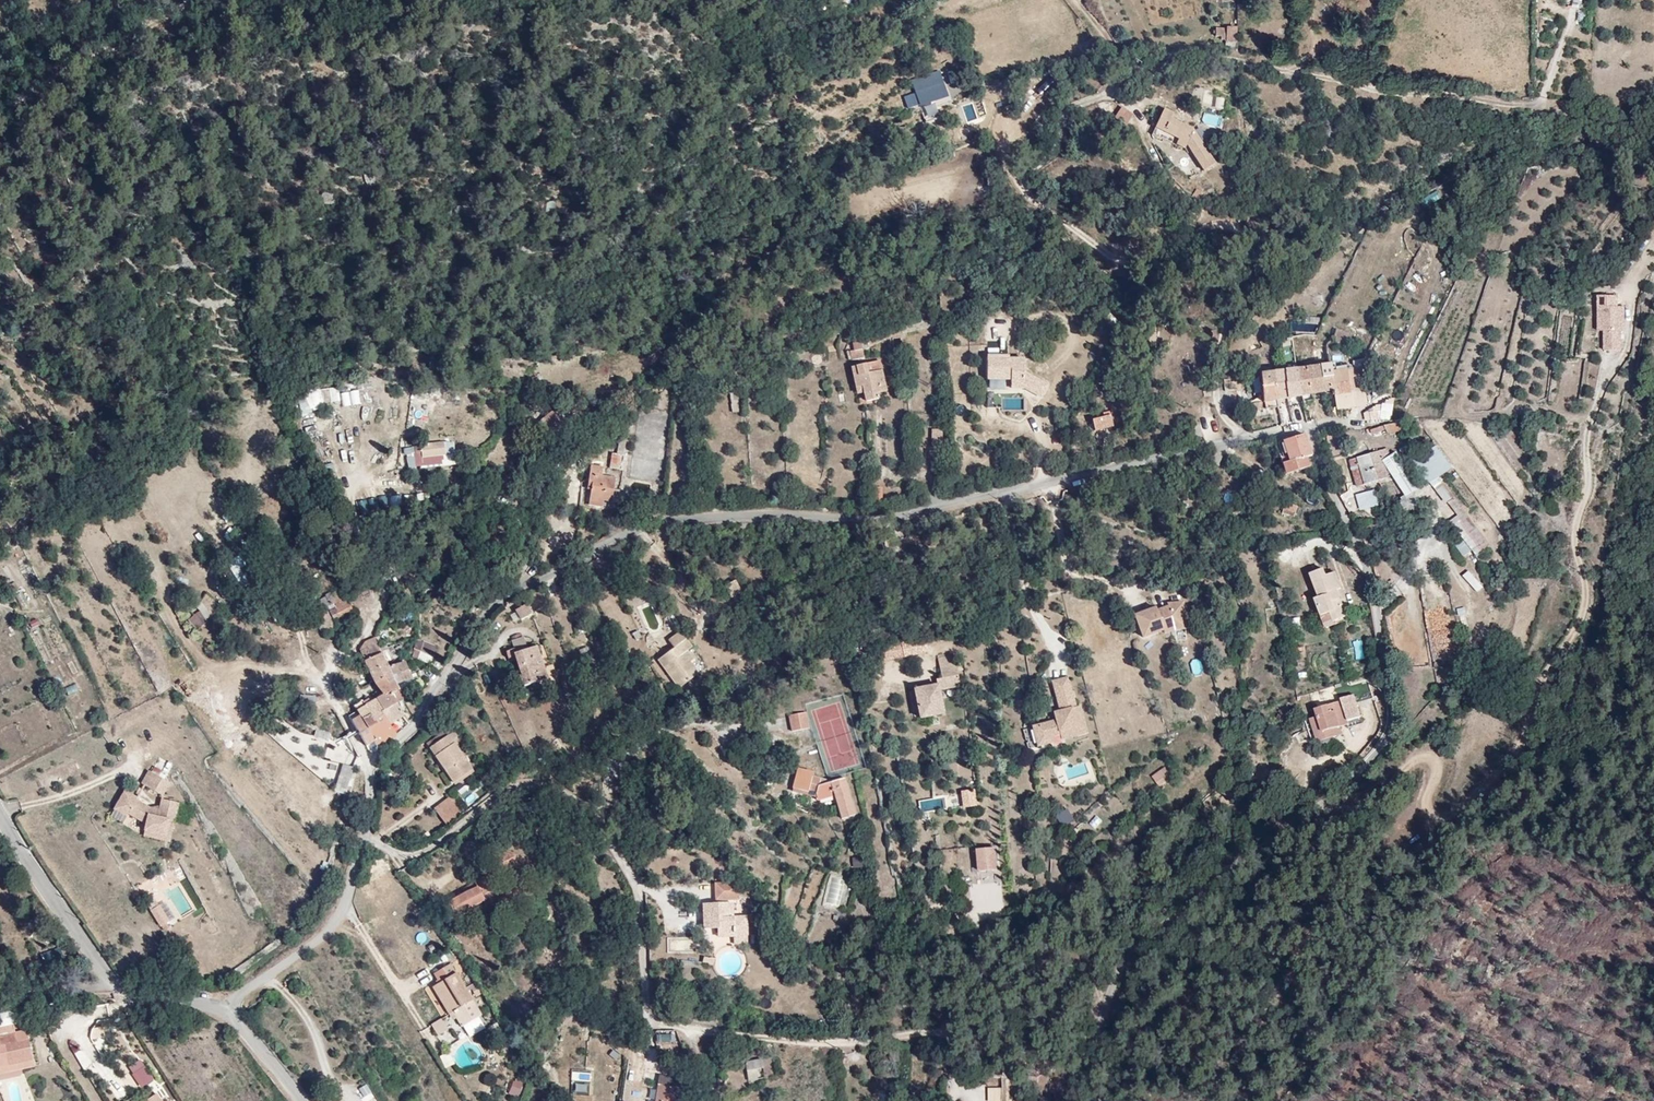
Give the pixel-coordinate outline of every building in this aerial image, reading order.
[(1235,47),(1238,28),(1227,26),(1224,45),(1235,47)] [(1078,52),(1068,39),(1060,50),(1064,61),(1078,52)] [(941,71),(912,79),(924,120),(938,116),(934,101),(948,97),(941,71)] [(915,100),(911,89),(887,97),(891,108),(915,100)] [(1126,127),(1133,114),(1121,106),(1113,119),(1126,127)] [(1109,114),(1099,107),(1092,118),(1103,125),(1109,114)] [(1152,113),(1143,110),(1132,132),(1155,143),(1156,140),(1168,147),(1182,172),(1192,166),(1174,130),(1150,120),(1152,113)] [(1204,171),(1217,161),(1198,135),(1185,144),(1204,171)] [(1594,319),(1613,321),(1614,313),(1606,312),(1607,302),(1588,301),(1588,314),(1594,314),(1594,319)] [(1593,356),(1609,356),(1609,336),(1613,335),(1613,321),(1594,319),(1593,337),(1593,356)] [(1289,322),(1290,330),(1315,330),(1315,322),(1289,322)] [(1347,344),(1350,333),(1336,329),(1333,339),(1347,344)] [(1506,358),(1514,360),(1517,345),(1510,343),(1506,358)] [(1327,346),(1324,355),(1332,360),(1336,351),(1327,346)] [(850,360),(863,357),(862,349),(848,352),(850,360)] [(855,369),(853,360),(838,362),(838,371),(855,369)] [(1002,365),(982,365),(981,388),(1004,389),(1004,398),(1017,398),(1018,369),(1003,368),(1002,365)] [(1286,377),(1291,402),(1319,398),(1321,401),(1338,397),(1334,375),(1317,378),(1315,373),(1286,377)] [(1510,384),(1513,376),(1503,373),(1500,381),(1510,384)] [(854,398),(854,404),(856,412),(866,412),(865,404),(876,404),(873,383),(858,384),(857,375),(841,376),(845,398),(854,398)] [(1273,379),(1278,404),(1291,402),(1286,377),(1273,379)] [(1268,406),(1278,404),(1273,379),(1262,381),(1268,406)] [(1269,413),(1268,406),(1262,381),(1249,383),(1253,408),(1240,410),(1240,418),(1269,413)] [(306,392),(308,398),(298,400),(300,414),(340,406),(336,386),(306,392)] [(340,392),(342,407),(361,404),(358,389),(340,392)] [(736,402),(727,402),(727,427),(736,427),(736,402)] [(1389,416),(1389,408),(1378,407),(1378,416),(1389,416)] [(1103,419),(1086,423),(1088,435),(1105,431),(1103,419)] [(541,430),(543,433),(550,442),(552,445),(565,435),(563,433),(568,429),(561,422),(557,425),(553,421),(541,430)] [(930,429),(930,441),(942,441),(942,428),(930,429)] [(550,442),(543,433),(536,438),(543,446),(550,442)] [(1300,452),(1302,452),(1296,439),(1269,445),(1275,471),(1295,469),(1303,466),(1300,452)] [(1296,477),(1295,469),(1275,471),(1269,445),(1264,446),(1272,482),(1296,477)] [(621,482),(624,451),(619,450),(617,467),(610,467),(609,480),(621,482)] [(426,468),(452,466),(452,454),(442,454),(442,452),(418,453),(419,463),(426,463),(426,468)] [(1379,479),(1366,452),(1341,464),(1352,489),(1379,479)] [(453,474),(452,466),(426,468),(426,463),(419,463),(420,475),(453,474)] [(589,509),(603,512),(609,513),(612,491),(600,489),(601,481),(590,478),(587,499),(591,499),(589,509)] [(1476,555),(1490,545),(1441,482),(1435,486),(1456,514),(1450,520),(1464,539),(1456,545),(1464,556),(1472,550),(1476,555)] [(1357,494),(1359,508),(1377,505),(1374,491),(1357,494)] [(387,496),(388,507),(401,505),(400,495),(387,496)] [(1293,517),(1297,506),(1285,502),(1282,512),(1293,517)] [(601,519),(603,512),(589,509),(588,517),(601,519)] [(270,527),(258,532),(262,542),(274,538),(270,527)] [(240,556),(228,563),(239,584),(252,578),(240,556)] [(1463,575),(1477,592),(1483,586),(1469,570),(1463,575)] [(1316,578),(1303,583),(1312,607),(1308,608),(1319,637),(1330,633),(1329,630),(1339,626),(1329,599),(1333,597),(1328,581),(1318,585),(1316,578)] [(750,599),(744,587),(734,593),(740,604),(750,599)] [(211,608),(218,604),(213,595),(206,599),(211,608)] [(524,604),(515,612),(522,620),(531,612),(524,604)] [(315,609),(308,613),(311,620),(319,616),(315,609)] [(311,620),(314,624),(334,613),(332,609),(319,616),(311,620)] [(226,620),(222,611),(216,615),(220,623),(226,620)] [(336,631),(342,627),(360,618),(357,611),(339,620),(332,624),(336,631)] [(1158,639),(1160,643),(1168,639),(1180,638),(1176,612),(1164,613),(1163,617),(1150,621),(1158,639)] [(329,641),(335,641),(339,638),(336,631),(332,624),(339,620),(334,613),(314,624),(325,645),(329,641)] [(512,631),(524,628),(520,618),(508,622),(512,631)] [(1150,621),(1149,618),(1128,626),(1137,647),(1158,639),(1150,621)] [(189,637),(197,631),(190,620),(182,626),(189,637)] [(698,650),(689,638),(681,641),(675,644),(680,650),(661,664),(686,695),(707,679),(696,666),(689,657),(694,653),(698,650)] [(418,656),(430,661),(434,654),(423,648),(418,656)] [(507,666),(521,661),(517,649),(504,654),(506,662),(507,666)] [(702,662),(694,653),(689,657),(696,666),(702,662)] [(1203,671),(1199,658),(1189,660),(1193,674),(1203,671)] [(500,664),(503,676),(510,675),(512,682),(510,683),(515,699),(539,691),(529,659),(521,661),(507,666),(506,662),(500,664)] [(367,666),(366,663),(363,661),(354,665),(363,683),(382,675),(375,663),(367,666)] [(899,661),(876,665),(877,673),(900,670),(899,661)] [(933,671),(937,693),(931,694),(932,700),(910,704),(915,732),(938,728),(934,705),(955,701),(949,669),(933,671)] [(397,670),(383,676),(389,691),(403,683),(397,670)] [(383,676),(382,675),(363,683),(366,689),(368,693),(375,704),(391,695),(389,691),(383,676)] [(1048,697),(1063,693),(1062,686),(1047,690),(1048,697)] [(1069,716),(1063,693),(1048,697),(1054,719),(1056,728),(1050,729),(1026,735),(1031,754),(1044,751),(1043,745),(1053,742),(1055,748),(1080,742),(1073,715),(1069,716)] [(372,719),(389,711),(396,706),(391,695),(375,704),(367,708),(369,713),(372,719)] [(1332,737),(1341,734),(1340,731),(1353,726),(1346,704),(1333,708),(1334,711),(1308,719),(1310,727),(1302,729),(1310,752),(1329,746),(1326,739),(1332,737)] [(352,722),(369,713),(367,708),(363,711),(360,707),(355,710),(357,713),(349,718),(352,722)] [(346,713),(349,718),(357,713),(355,710),(354,709),(346,713)] [(384,744),(400,735),(389,711),(372,719),(384,744)] [(368,754),(384,744),(372,719),(369,713),(352,722),(365,749),(367,752),(368,754)] [(788,714),(790,730),(808,729),(807,713),(788,714)] [(340,723),(358,753),(365,749),(352,722),(349,718),(340,723)] [(1048,721),(1050,729),(1056,728),(1054,719),(1048,721)] [(808,731),(791,732),(793,746),(810,744),(808,731)] [(1031,754),(1026,735),(1015,738),(1019,756),(1031,754)] [(438,751),(426,759),(447,794),(465,782),(447,753),(454,749),(450,744),(449,745),(445,738),(434,745),(435,746),(438,751)] [(423,754),(426,759),(438,751),(435,746),(423,754)] [(337,799),(346,774),(337,770),(327,795),(337,799)] [(176,783),(156,771),(148,783),(168,795),(176,783)] [(1167,787),(1162,780),(1149,789),(1155,796),(1167,787)] [(489,791),(483,782),(473,789),(479,798),(489,791)] [(795,804),(808,807),(819,810),(822,817),(838,814),(844,836),(858,833),(848,797),(823,803),(823,798),(814,795),(815,789),(799,785),(795,804)] [(173,821),(179,823),(185,804),(169,800),(165,812),(155,807),(141,800),(143,797),(131,790),(120,807),(132,814),(134,812),(151,822),(149,829),(168,835),(173,821)] [(961,795),(918,799),(919,809),(962,805),(961,795)] [(819,810),(808,807),(807,814),(822,817),(819,810)] [(1066,829),(1077,822),(1067,808),(1057,816),(1066,829)] [(435,835),(451,826),(440,809),(425,818),(435,835)] [(173,843),(179,823),(173,821),(168,835),(149,829),(147,834),(173,843)] [(1066,830),(1062,825),(1053,832),(1057,837),(1066,830)] [(852,857),(853,868),(863,867),(862,856),(852,857)] [(991,858),(973,859),(975,880),(992,879),(991,858)] [(492,870),(489,878),(495,889),(500,873),(492,870)] [(830,875),(824,903),(840,907),(846,879),(830,875)] [(475,886),(482,898),(496,892),(495,889),(489,878),(475,886)] [(455,919),(485,903),(482,898),(475,886),(459,895),(461,899),(447,905),(455,919)] [(726,912),(725,895),(702,898),(705,914),(726,912)] [(167,921),(158,907),(150,912),(159,926),(167,921)] [(719,949),(730,948),(729,929),(717,930),(716,917),(687,920),(689,943),(703,942),(704,950),(719,949)] [(426,942),(427,933),(417,932),(417,941),(426,942)] [(41,963),(48,976),(49,976),(62,970),(55,957),(41,963)] [(43,977),(48,976),(41,963),(38,965),(43,977)] [(479,1021),(447,973),(431,982),(435,988),(437,986),(440,991),(430,996),(446,1022),(451,1019),(452,1020),(454,1019),(456,1021),(453,1024),(460,1034),(479,1021)] [(446,1037),(440,1026),(430,1033),(436,1043),(446,1037)] [(676,1043),(675,1029),(656,1030),(656,1044),(676,1043)] [(0,1037),(0,1067),(0,1068),(0,1078),(38,1070),(32,1040),(19,1042),(18,1034),(0,1037)] [(449,1051),(439,1056),(444,1068),(455,1063),(449,1051)] [(754,1069),(738,1072),(741,1091),(750,1089),(748,1078),(755,1077),(754,1069)] [(39,1076),(38,1070),(0,1078),(0,1084),(39,1076)] [(570,1092),(589,1094),(591,1072),(572,1070),(570,1092)] [(727,1081),(728,1071),(709,1071),(709,1082),(727,1081)] [(508,1093),(518,1097),(524,1081),(513,1078),(508,1093)] [(655,1100),(674,1100),(676,1093),(658,1088),(655,1100)] [(170,1100),(164,1089),(158,1092),(163,1100),(168,1100),(170,1100)] [(14,1098),(15,1100),(30,1100),(27,1093),(14,1098)]
